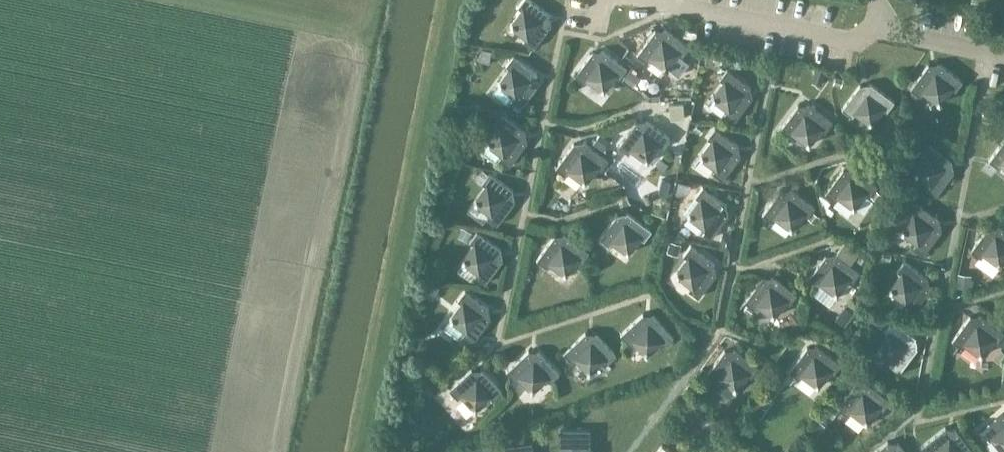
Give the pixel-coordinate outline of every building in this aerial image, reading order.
[(551,25),(547,22),(547,18),(549,15),(529,0),(523,0),(517,7),(521,10),(510,26),(525,38),(522,42),(533,49),(551,25)] [(698,54),(689,47),(665,29),(662,32),(658,33),(655,30),(636,55),(647,62),(650,58),(666,70),(677,54),(691,64),(698,54)] [(481,48),(479,61),(489,63),(491,50),(481,48)] [(619,78),(626,68),(602,50),(599,54),(595,54),(592,52),(574,76),(584,84),(587,80),(603,91),(615,75),(619,78)] [(521,108),(539,84),(535,81),(535,77),(537,73),(513,55),(505,66),(509,69),(498,84),(513,96),(510,100),(521,108)] [(955,91),(962,81),(938,63),(935,66),(931,67),(928,64),(910,89),(920,96),(923,92),(939,104),(951,88),(955,91)] [(734,122),(752,97),(749,95),(748,91),(751,87),(726,69),(719,79),(723,82),(711,98),(727,110),(724,114),(734,122)] [(886,112),(894,101),(870,83),(867,87),(863,87),(860,85),(841,109),(852,117),(855,113),(870,125),(882,109),(886,112)] [(684,118),(683,103),(668,104),(670,119),(684,118)] [(824,132),(832,122),(807,104),(805,107),(801,108),(797,106),(779,130),(789,137),(792,133),(808,145),(820,129),(824,132)] [(509,167),(527,142),(523,140),(523,136),(525,132),(501,114),(493,124),(497,127),(486,143),(501,155),(498,159),(509,167)] [(663,149),(670,138),(646,120),(643,124),(639,125),(636,122),(618,146),(628,154),(631,150),(647,162),(659,146),(663,149)] [(722,180),(740,156),(737,154),(736,149),(739,146),(714,128),(707,138),(711,141),(699,157),(715,169),(712,173),(722,180)] [(988,161),(998,168),(1001,164),(1003,166),(1003,139),(988,161)] [(600,170),(608,160),(583,142),(581,146),(577,146),(573,144),(555,168),(565,176),(568,172),(584,183),(596,167),(600,170)] [(935,196),(953,172),(950,169),(949,165),(952,162),(928,144),(920,154),(924,157),(912,173),(928,184),(925,188),(935,196)] [(870,196),(877,186),(853,168),(850,171),(846,172),(843,169),(825,193),(835,201),(838,197),(854,209),(866,193),(870,196)] [(496,225),(515,201),(511,198),(510,194),(513,191),(489,173),(481,183),(485,186),(473,202),(489,214),(486,218),(496,225)] [(710,239),(728,215),(725,212),(724,208),(727,205),(702,187),(695,197),(699,200),(687,216),(703,228),(700,232),(710,239)] [(807,217),(815,207),(790,189),(788,192),(784,193),(780,190),(762,215),(772,222),(775,218),(791,230),(803,214),(807,217)] [(923,254),(941,230),(938,228),(937,224),(940,220),(916,202),(908,212),(912,215),(900,231),(916,243),(913,247),(923,254)] [(644,241),(651,231),(627,212),(624,216),(620,217),(617,214),(599,238),(609,246),(612,242),(628,254),(640,238),(644,241)] [(998,225),(995,228),(991,229),(988,226),(970,251),(980,258),(983,254),(999,266),(1003,259),(1003,229),(998,225)] [(484,284),(502,260),(499,257),(498,253),(501,250),(477,232),(469,242),(473,245),(461,261),(477,273),(474,277),(484,284)] [(581,262),(589,252),(564,234),(562,238),(557,238),(554,236),(536,260),(546,268),(549,264),(565,275),(577,259),(581,262)] [(698,298),(716,274),(712,271),(712,267),(714,263),(690,245),(683,255),(687,258),(675,274),(691,286),(688,290),(698,298)] [(870,246),(868,258),(880,261),(883,249),(870,246)] [(852,283),(859,272),(835,254),(833,258),(828,258),(825,256),(807,280),(817,288),(820,284),(836,295),(848,279),(852,283)] [(911,313),(930,289),(926,286),(926,282),(928,279),(904,261),(896,271),(900,274),(888,290),(904,302),(901,306),(911,313)] [(789,304),(796,294),(772,276),(770,279),(766,280),(762,277),(744,302),(754,309),(757,305),(773,317),(785,301),(789,304)] [(472,343),(490,319),(487,316),(486,312),(489,308),(465,290),(457,301),(461,304),(449,319),(465,331),(462,335),(472,343)] [(664,346),(673,337),(652,315),(649,318),(645,317),(642,314),(620,335),(629,344),(632,341),(646,355),(660,342),(664,346)] [(996,343),(1003,333),(980,315),(977,318),(973,319),(969,316),(952,341),(962,348),(965,344),(981,356),(992,340),(996,343)] [(899,372),(917,348),(914,345),(913,341),(916,338),(891,320),(884,330),(888,333),(876,349),(892,360),(889,364),(899,372)] [(607,364),(616,355),(595,333),(592,336),(588,336),(585,333),(563,353),(572,362),(575,359),(589,374),(603,360),(607,364)] [(833,374),(841,364),(817,346),(814,349),(810,350),(807,347),(788,371),(799,379),(802,375),(818,387),(829,371),(833,374)] [(751,377),(758,367),(734,349),(732,352),(727,353),(724,350),(706,375),(716,382),(719,378),(735,390),(747,374),(751,377)] [(549,382),(559,374),(538,351),(535,354),(531,354),(528,351),(506,371),(514,381),(518,377),(532,392),(546,378),(549,382)] [(435,356),(427,364),(442,377),(449,369),(435,356)] [(492,400),(502,392),(481,370),(478,373),(474,372),(471,369),(449,390),(457,399),(461,396),(474,410),(489,397),(492,400)] [(434,374),(425,383),(433,393),(443,384),(434,374)] [(882,410),(890,400),(865,382),(863,385),(859,386),(855,384),(837,408),(847,415),(850,411),(866,423),(878,407),(882,410)] [(830,405),(824,413),(832,419),(838,411),(830,405)] [(1003,413),(980,432),(987,442),(991,439),(1002,451),(1003,451),(1003,414),(1003,413)] [(818,419),(810,429),(824,440),(832,430),(818,419)] [(955,429),(951,431),(947,431),(945,427),(921,446),(926,451),(973,451),(955,429)] [(588,430),(560,429),(559,451),(588,451),(588,430)] [(530,442),(502,446),(503,451),(531,451),(530,442)] [(897,443),(894,445),(890,445),(887,442),(874,451),(905,451),(897,443)]
